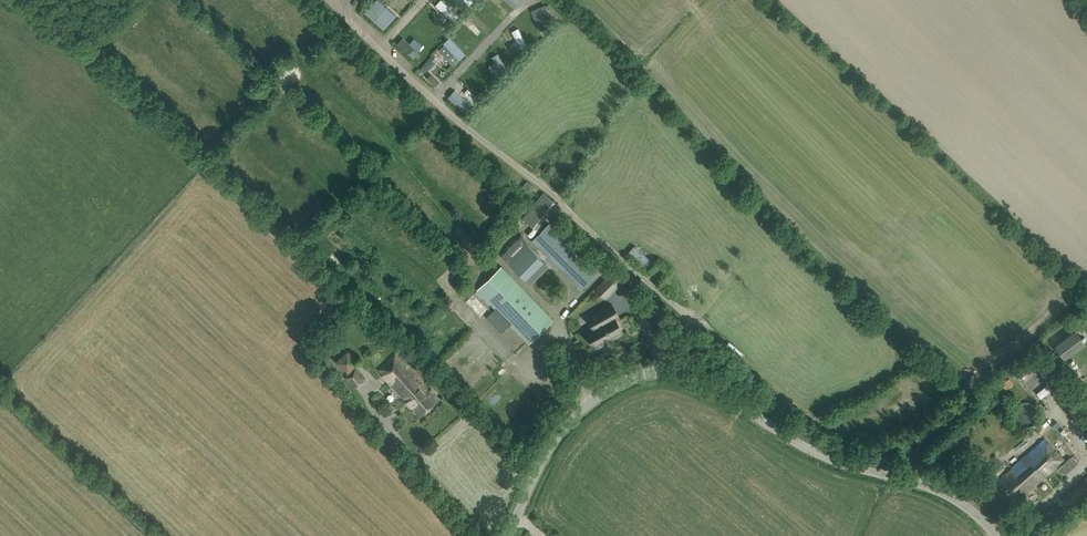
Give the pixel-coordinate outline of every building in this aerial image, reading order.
[(260,49),(268,59),(277,51),(269,42),(260,49)] [(316,81),(308,89),(317,98),(325,90),(316,81)] [(235,148),(228,154),(241,166),(247,159),(235,148)] [(525,219),(537,229),(547,216),(557,203),(543,191),(542,193),(522,217),(525,219)] [(549,224),(532,240),(581,289),(597,272),(596,270),(583,258),(549,224)] [(545,261),(528,244),(509,263),(526,280),(545,261)] [(629,251),(646,267),(651,261),(634,245),(629,251)] [(553,319),(501,266),(477,290),(529,343),(553,319)] [(720,266),(714,268),(719,279),(724,276),(720,266)] [(464,294),(458,297),(463,306),(469,303),(464,294)] [(611,303),(589,316),(594,325),(587,330),(597,348),(605,344),(606,346),(614,341),(612,337),(623,332),(615,318),(618,316),(611,303)] [(1064,359),(1086,344),(1076,329),(1054,344),(1064,359)] [(348,372),(359,360),(348,349),(336,361),(348,372)] [(378,369),(420,416),(440,398),(431,388),(430,389),(396,353),(378,369)] [(365,378),(355,367),(345,376),(355,387),(365,378)] [(500,374),(507,382),(515,375),(508,367),(500,374)] [(1014,372),(1004,379),(1008,385),(1018,378),(1014,372)] [(1055,387),(1044,395),(1049,402),(1060,394),(1055,387)] [(1025,402),(1021,402),(1017,405),(1014,408),(1013,412),(1013,416),(1014,420),(1017,424),(1021,426),(1025,427),(1029,426),(1033,424),(1036,422),(1038,418),(1038,414),(1037,410),(1035,406),(1032,404),(1029,402),(1025,402)] [(1086,438),(1086,414),(1083,409),(1071,419),(1086,438)] [(1025,430),(1014,444),(1022,450),(1032,436),(1025,430)] [(1015,500),(1030,487),(1063,459),(1044,438),(1010,467),(1012,469),(999,480),(1015,500)] [(1070,457),(1058,467),(1065,474),(1076,464),(1070,457)]
